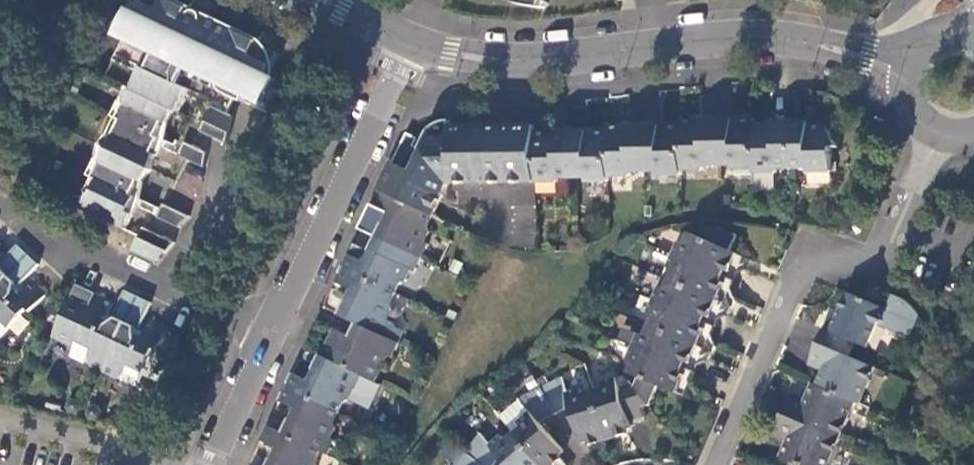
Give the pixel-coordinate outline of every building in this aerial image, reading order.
[(112,59),(141,73),(134,88),(132,87),(118,118),(120,118),(93,177),(99,180),(92,195),(90,194),(83,208),(126,228),(133,215),(130,213),(126,211),(129,205),(133,207),(137,198),(133,196),(138,186),(135,185),(138,178),(141,180),(143,181),(152,169),(155,155),(153,154),(150,152),(152,146),(156,147),(160,138),(158,136),(161,129),(157,127),(161,120),(165,122),(167,123),(174,107),(180,110),(187,95),(211,107),(201,130),(227,143),(234,115),(228,112),(237,92),(263,104),(275,78),(271,75),(280,54),(258,44),(260,39),(238,28),(210,15),(207,21),(188,12),(191,6),(179,0),(140,0),(112,59)] [(538,8),(548,9),(550,2),(545,0),(509,0),(510,1),(538,8)] [(718,165),(718,120),(699,121),(682,121),(682,125),(683,170),(704,170),(704,166),(718,165)] [(735,120),(718,120),(718,165),(734,165),(734,169),(755,169),(754,125),(754,120),(735,120)] [(791,168),(791,124),(772,124),(754,125),(755,169),(755,174),(776,174),(776,169),(791,168)] [(809,124),(791,124),(791,168),(806,168),(806,173),(830,173),(831,136),(825,129),(809,129),(809,124)] [(662,126),(646,126),(646,171),(661,171),(661,175),(683,175),(683,170),(682,125),(662,126)] [(394,163),(381,190),(434,216),(435,216),(451,184),(538,182),(537,132),(537,126),(453,128),(452,150),(429,150),(428,152),(418,174),(394,163)] [(628,127),(609,127),(609,132),(610,176),(631,175),(631,172),(646,171),(646,126),(628,127)] [(398,154),(394,163),(418,174),(428,152),(415,146),(419,138),(408,132),(398,154)] [(573,178),(573,132),(554,132),(537,132),(538,182),(560,182),(560,178),(573,178)] [(589,132),(573,132),(573,178),(587,178),(587,182),(610,181),(610,176),(609,132),(589,132)] [(205,167),(207,152),(185,141),(179,155),(205,167)] [(381,190),(374,203),(391,211),(385,223),(394,228),(387,242),(422,258),(429,244),(425,242),(430,230),(429,225),(434,216),(381,190)] [(159,216),(181,226),(190,216),(165,203),(159,216)] [(385,223),(378,237),(387,242),(394,228),(385,223)] [(681,239),(676,253),(722,272),(725,266),(730,268),(738,249),(732,247),(739,233),(720,225),(713,240),(692,231),(687,241),(681,239)] [(143,228),(132,250),(145,256),(151,244),(157,233),(143,228)] [(378,237),(372,250),(381,254),(387,242),(378,237)] [(350,253),(343,268),(396,292),(401,283),(407,281),(412,270),(415,272),(422,258),(387,242),(381,254),(372,250),(367,261),(350,253)] [(151,244),(145,256),(158,263),(167,251),(151,244)] [(27,255),(17,245),(0,263),(0,284),(27,255)] [(722,272),(735,277),(739,269),(746,266),(744,260),(752,256),(738,249),(730,268),(725,266),(722,272)] [(722,272),(676,253),(670,265),(676,267),(671,278),(718,297),(725,280),(720,278),(722,272)] [(27,255),(0,284),(0,337),(26,309),(29,312),(43,296),(28,282),(23,288),(19,285),(37,265),(27,255)] [(343,268),(337,281),(352,289),(346,301),(356,306),(350,319),(357,322),(364,326),(385,335),(390,324),(392,321),(388,319),(393,308),(392,302),(396,292),(343,268)] [(718,297),(731,303),(729,294),(735,293),(732,284),(735,277),(722,272),(720,278),(725,280),(718,297)] [(718,297),(671,278),(667,287),(662,285),(656,299),(702,318),(705,312),(711,314),(718,297)] [(112,316),(108,314),(112,303),(95,295),(97,292),(78,283),(52,336),(73,346),(69,354),(103,370),(137,297),(124,291),(112,316)] [(864,359),(869,345),(879,322),(911,336),(921,313),(912,304),(907,299),(902,295),(895,292),(888,306),(848,290),(836,321),(833,328),(826,325),(819,340),(864,359)] [(150,303),(137,297),(103,370),(135,385),(152,349),(156,351),(165,331),(146,322),(142,330),(138,328),(150,303)] [(702,318),(715,324),(719,315),(727,313),(724,306),(731,303),(718,297),(711,314),(705,312),(702,318)] [(702,318),(656,299),(651,311),(656,314),(652,323),(698,343),(706,326),(700,324),(702,318)] [(346,301),(340,314),(350,319),(356,306),(346,301)] [(698,343),(712,349),(710,341),(716,339),(712,331),(715,324),(702,318),(700,324),(706,326),(698,343)] [(833,328),(836,321),(829,318),(826,325),(833,328)] [(356,339),(364,326),(357,322),(350,336),(356,339)] [(698,343),(652,323),(648,333),(642,331),(637,344),(684,364),(686,358),(691,361),(698,343)] [(404,331),(390,324),(385,335),(398,342),(404,331)] [(335,328),(322,355),(331,359),(366,375),(377,381),(389,355),(394,357),(400,342),(398,342),(385,335),(364,326),(356,339),(350,336),(335,328)] [(864,359),(819,340),(813,355),(827,361),(824,367),(817,383),(856,400),(862,402),(877,365),(875,364),(864,359)] [(684,364),(696,369),(699,362),(707,359),(705,352),(712,349),(698,343),(691,361),(686,358),(684,364)] [(684,364),(637,344),(631,357),(637,360),(632,370),(641,374),(637,385),(652,403),(661,383),(678,391),(686,372),(681,370),(684,364)] [(864,359),(875,364),(881,350),(869,345),(864,359)] [(322,355),(316,367),(325,372),(331,359),(322,355)] [(827,361),(813,355),(810,362),(824,367),(827,361)] [(293,372),(286,387),(340,412),(345,400),(350,398),(355,388),(359,390),(366,375),(331,359),(325,372),(316,367),(309,380),(293,372)] [(693,376),(696,369),(684,364),(681,370),(686,372),(678,391),(693,397),(691,388),(696,386),(693,376)] [(371,396),(377,381),(366,375),(359,390),(371,396)] [(610,437),(595,388),(585,392),(583,386),(570,390),(565,375),(542,386),(557,412),(573,404),(584,439),(591,437),(593,443),(610,437)] [(652,403),(637,385),(624,389),(619,375),(604,380),(606,384),(595,388),(610,437),(629,431),(628,426),(635,424),(633,419),(646,414),(645,405),(652,403)] [(817,383),(813,381),(808,395),(805,402),(791,396),(784,412),(841,436),(856,400),(817,383)] [(542,386),(521,396),(531,409),(521,419),(525,423),(516,431),(546,464),(571,464),(560,452),(565,447),(542,420),(557,412),(542,386)] [(286,387),(280,399),(297,408),(291,420),(301,424),(295,436),(322,449),(330,452),(336,439),(333,437),(337,428),(336,421),(340,412),(286,387)] [(805,402),(808,395),(793,390),(791,396),(805,402)] [(85,414),(90,420),(92,421),(98,418),(101,413),(98,407),(92,406),(86,409),(85,414)] [(784,412),(777,428),(791,434),(788,440),(782,454),(809,464),(829,464),(841,436),(784,412)] [(291,420),(286,432),(295,436),(301,424),(291,420)] [(262,439),(279,447),(274,458),(283,462),(282,464),(318,464),(317,461),(322,449),(295,436),(286,432),(269,424),(262,439)] [(775,434),(788,440),(791,434),(777,428),(775,434)] [(516,431),(508,438),(504,433),(493,442),(484,431),(468,451),(487,464),(494,464),(503,455),(512,464),(546,464),(516,431)] [(468,451),(455,440),(447,450),(461,460),(468,451)] [(468,451),(461,460),(457,464),(487,464),(468,451)]
